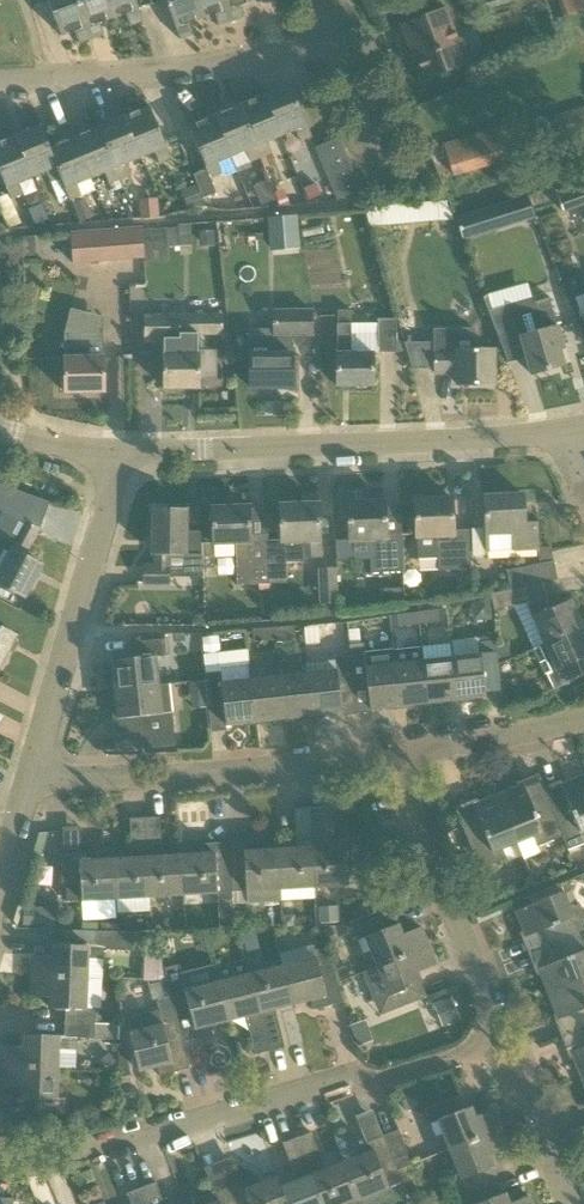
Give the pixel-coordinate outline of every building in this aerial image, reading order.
[(61,36),(75,31),(79,43),(91,38),(78,0),(48,0),(61,36)] [(106,0),(78,0),(91,38),(104,34),(100,22),(113,18),(106,0)] [(113,18),(126,13),(130,25),(143,20),(136,0),(106,0),(113,18)] [(196,0),(165,0),(180,39),(193,35),(188,23),(203,18),(196,0)] [(225,0),(196,0),(203,18),(214,14),(219,25),(232,21),(225,0)] [(232,21),(244,17),(240,5),(253,0),(225,0),(232,21)] [(572,12),(583,9),(583,0),(570,0),(572,12)] [(409,44),(412,43),(425,79),(436,75),(441,78),(450,75),(451,69),(466,64),(445,9),(402,26),(409,44)] [(290,85),(265,96),(281,136),(295,130),(300,141),(311,136),(290,85)] [(281,136),(265,96),(240,106),(260,157),(272,152),(268,141),(281,136)] [(240,106),(214,117),(230,156),(245,150),(250,161),(260,157),(240,106)] [(124,118),(141,156),(154,151),(159,162),(170,157),(149,107),(124,118)] [(558,114),(567,145),(583,140),(583,107),(558,114)] [(230,156),(214,117),(189,127),(207,170),(194,175),(197,183),(203,198),(216,192),(210,177),(220,173),(216,162),(230,156)] [(124,118),(99,128),(120,177),(132,172),(128,162),(141,156),(124,118)] [(41,126),(15,137),(32,176),(46,170),(50,181),(61,177),(50,148),(41,126)] [(512,127),(444,146),(453,177),(520,158),(512,127)] [(120,177),(99,128),(74,139),(90,177),(104,171),(108,182),(120,177)] [(15,137),(0,143),(0,173),(11,198),(23,193),(18,182),(32,176),(15,137)] [(321,160),(345,150),(339,137),(316,147),(321,160)] [(74,139),(50,148),(61,177),(70,199),(82,194),(77,183),(90,177),(74,139)] [(321,160),(327,173),(350,163),(345,150),(321,160)] [(327,173),(332,186),(355,176),(350,163),(327,173)] [(332,186),(337,198),(339,198),(361,189),(355,176),(332,186)] [(136,196),(136,219),(160,218),(159,196),(136,196)] [(371,208),(365,208),(366,212),(369,226),(454,220),(447,203),(371,208)] [(266,248),(298,247),(296,214),(265,216),(266,248)] [(190,225),(145,226),(146,255),(168,254),(167,245),(191,244),(190,225)] [(143,227),(70,232),(72,262),(145,257),(143,227)] [(549,298),(532,302),(531,299),(488,311),(498,338),(519,332),(531,374),(564,365),(560,349),(564,348),(557,326),(549,298)] [(337,310),(338,324),(338,353),(337,353),(337,387),(373,386),(373,352),(352,352),(352,324),(351,324),(351,310),(337,310)] [(249,334),(250,354),(250,388),(293,387),(293,354),(292,354),(291,335),(312,335),(312,311),(274,311),(274,333),(249,334)] [(163,338),(164,388),(199,388),(199,353),(198,354),(198,335),(223,335),(222,314),(145,315),(145,338),(163,338)] [(397,352),(397,319),(378,320),(378,352),(397,352)] [(103,331),(65,332),(65,358),(64,358),(65,393),(105,392),(103,331)] [(494,350),(475,350),(457,350),(457,351),(434,351),(434,373),(457,372),(458,385),(494,385),(494,350)] [(43,565),(26,556),(40,528),(49,503),(0,484),(0,509),(4,511),(0,518),(0,584),(26,597),(43,565)] [(487,553),(513,552),(537,551),(536,523),(524,523),(523,495),(485,496),(487,553)] [(467,529),(454,529),(452,498),(415,499),(417,559),(438,558),(439,570),(469,568),(467,529)] [(402,533),(386,533),(385,501),(348,502),(349,541),(370,540),(371,573),(403,571),(402,533)] [(281,540),(268,541),(269,563),(304,562),(303,556),(321,555),(318,504),(280,505),(281,540)] [(237,585),(270,584),(269,563),(268,541),(268,534),(251,535),(249,506),(212,508),(213,543),(235,543),(236,565),(237,585)] [(143,583),(170,584),(170,567),(170,555),(202,555),(201,531),(186,531),(186,508),(154,508),(153,555),(154,555),(154,567),(144,567),(143,583)] [(554,562),(531,566),(507,570),(511,589),(542,582),(558,579),(554,562)] [(339,615),(337,568),(318,569),(320,604),(321,604),(321,616),(339,615)] [(535,649),(544,645),(583,626),(571,599),(550,609),(542,582),(511,589),(511,590),(492,594),(494,610),(515,606),(535,649)] [(401,587),(381,588),(382,604),(402,603),(401,587)] [(419,624),(440,622),(439,610),(418,612),(419,624)] [(419,624),(418,612),(397,615),(399,627),(419,624)] [(274,628),(275,640),(296,638),(294,626),(274,628)] [(544,645),(556,670),(547,674),(554,690),(583,675),(577,661),(583,658),(583,626),(544,645)] [(17,636),(0,627),(0,668),(17,636)] [(275,640),(274,628),(253,630),(253,642),(275,640)] [(452,658),(457,700),(486,697),(484,676),(499,674),(495,642),(479,644),(478,638),(450,641),(452,658)] [(115,689),(159,685),(157,657),(166,656),(164,639),(131,642),(133,658),(112,660),(115,689)] [(364,644),(350,645),(349,646),(350,658),(354,690),(368,689),(370,709),(399,706),(394,651),(393,648),(364,651),(364,644)] [(428,703),(424,661),(422,648),(394,651),(399,706),(428,703)] [(339,692),(354,690),(350,658),(335,659),(336,670),(308,673),(312,716),(342,712),(339,692)] [(428,703),(457,700),(452,658),(424,661),(428,703)] [(226,725),(255,722),(251,680),(249,663),(220,666),(221,671),(204,673),(208,706),(223,704),(226,725)] [(284,719),(312,716),(308,673),(279,677),(284,719)] [(284,719),(279,677),(251,680),(255,722),(284,719)] [(162,713),(159,685),(115,689),(118,717),(117,717),(118,719),(139,717),(142,749),(176,745),(172,712),(162,713)] [(566,782),(561,784),(569,805),(554,811),(564,837),(569,849),(583,843),(583,775),(566,782)] [(524,784),(498,795),(518,843),(524,859),(540,853),(538,847),(564,837),(554,811),(548,798),(532,805),(524,784)] [(518,843),(498,795),(473,804),(481,825),(465,831),(480,868),(507,857),(504,848),(518,843)] [(325,806),(310,807),(315,887),(348,885),(346,845),(327,846),(325,806)] [(281,889),(315,887),(310,807),(294,808),(297,848),(279,849),(281,889)] [(160,816),(145,817),(150,897),(183,895),(180,855),(163,856),(160,816)] [(132,858),(114,859),(116,899),(150,897),(145,817),(130,818),(132,858)] [(260,840),(229,842),(231,874),(232,892),(249,891),(250,903),(266,902),(265,890),(281,889),(279,849),(260,850),(260,840)] [(231,874),(229,842),(199,844),(199,854),(180,855),(183,895),(217,892),(216,875),(231,874)] [(95,850),(64,852),(67,902),(116,899),(114,859),(96,860),(95,850)] [(561,883),(526,896),(530,905),(564,891),(561,883)] [(564,891),(515,910),(526,937),(546,928),(552,944),(583,932),(583,913),(580,903),(570,906),(564,891)] [(24,906),(23,925),(40,926),(55,926),(56,907),(41,907),(24,906)] [(365,939),(376,967),(429,946),(421,927),(403,934),(398,924),(386,929),(380,915),(352,926),(358,941),(365,939)] [(87,978),(88,958),(103,959),(103,950),(133,951),(133,940),(133,933),(97,931),(67,930),(66,945),(53,945),(52,956),(32,955),(31,976),(87,978)] [(133,933),(133,940),(156,941),(153,932),(133,933)] [(541,975),(548,994),(583,980),(583,932),(552,944),(559,960),(538,969),(541,975)] [(411,987),(421,983),(422,983),(418,972),(436,965),(429,946),(376,967),(363,972),(374,1002),(380,999),(386,1013),(416,1001),(411,987)] [(284,966),(293,1004),(311,1000),(313,1010),(343,1002),(338,981),(335,971),(325,948),(314,951),(316,958),(284,966)] [(275,1009),(293,1004),(284,966),(251,974),(270,1051),(285,1047),(275,1009)] [(251,974),(218,982),(227,1021),(246,1016),(255,1055),(270,1051),(251,974)] [(65,1009),(65,1022),(94,1023),(94,1009),(86,1009),(87,978),(31,976),(31,996),(51,997),(50,1008),(65,1009)] [(548,994),(558,1019),(579,1011),(583,1024),(583,980),(548,994)] [(171,996),(175,1011),(183,1042),(213,1035),(210,1025),(227,1021),(218,982),(186,990),(184,984),(169,987),(171,996)] [(175,1011),(171,996),(157,999),(159,1009),(127,1017),(131,1032),(129,1033),(139,1071),(157,1066),(160,1076),(190,1068),(183,1042),(175,1011)] [(451,996),(433,1003),(442,1026),(452,1022),(460,1019),(458,1016),(451,996)] [(366,1019),(350,1025),(357,1046),(373,1041),(366,1019)] [(2,1066),(58,1068),(59,1049),(77,1050),(77,1038),(93,1038),(118,1040),(119,1024),(94,1023),(65,1022),(64,1036),(23,1034),(23,1045),(3,1045),(2,1066)] [(583,1076),(583,1046),(571,1051),(582,1077),(583,1076)] [(58,1068),(2,1066),(1,1086),(21,1087),(21,1098),(34,1099),(34,1113),(64,1114),(65,1098),(58,1098),(58,1068)] [(436,1136),(443,1133),(449,1149),(501,1128),(494,1109),(475,1117),(471,1106),(458,1111),(453,1097),(425,1109),(431,1123),(436,1136)] [(460,1195),(487,1183),(482,1171),(494,1165),(490,1155),(509,1147),(501,1128),(449,1149),(460,1177),(454,1179),(460,1195)] [(412,1165),(399,1129),(383,1135),(395,1165),(397,1171),(412,1165)] [(358,1199),(356,1200),(341,1163),(325,1169),(311,1132),(297,1138),(322,1203),(360,1203),(358,1199)] [(395,1165),(383,1135),(355,1147),(359,1156),(341,1163),(356,1200),(358,1199),(389,1186),(402,1181),(397,1171),(395,1165)] [(297,1138),(283,1143),(297,1180),(281,1187),(287,1203),(322,1203),(297,1138)] [(243,1180),(227,1186),(235,1203),(287,1203),(281,1187),(277,1177),(259,1184),(256,1175),(243,1180)] [(156,1182),(141,1187),(148,1203),(165,1203),(156,1182)] [(528,1196),(510,1203),(505,1193),(493,1198),(487,1183),(460,1195),(463,1203),(532,1203),(528,1196)] [(227,1186),(200,1196),(203,1203),(235,1203),(227,1186)] [(127,1193),(131,1203),(148,1203),(141,1187),(127,1193)]
